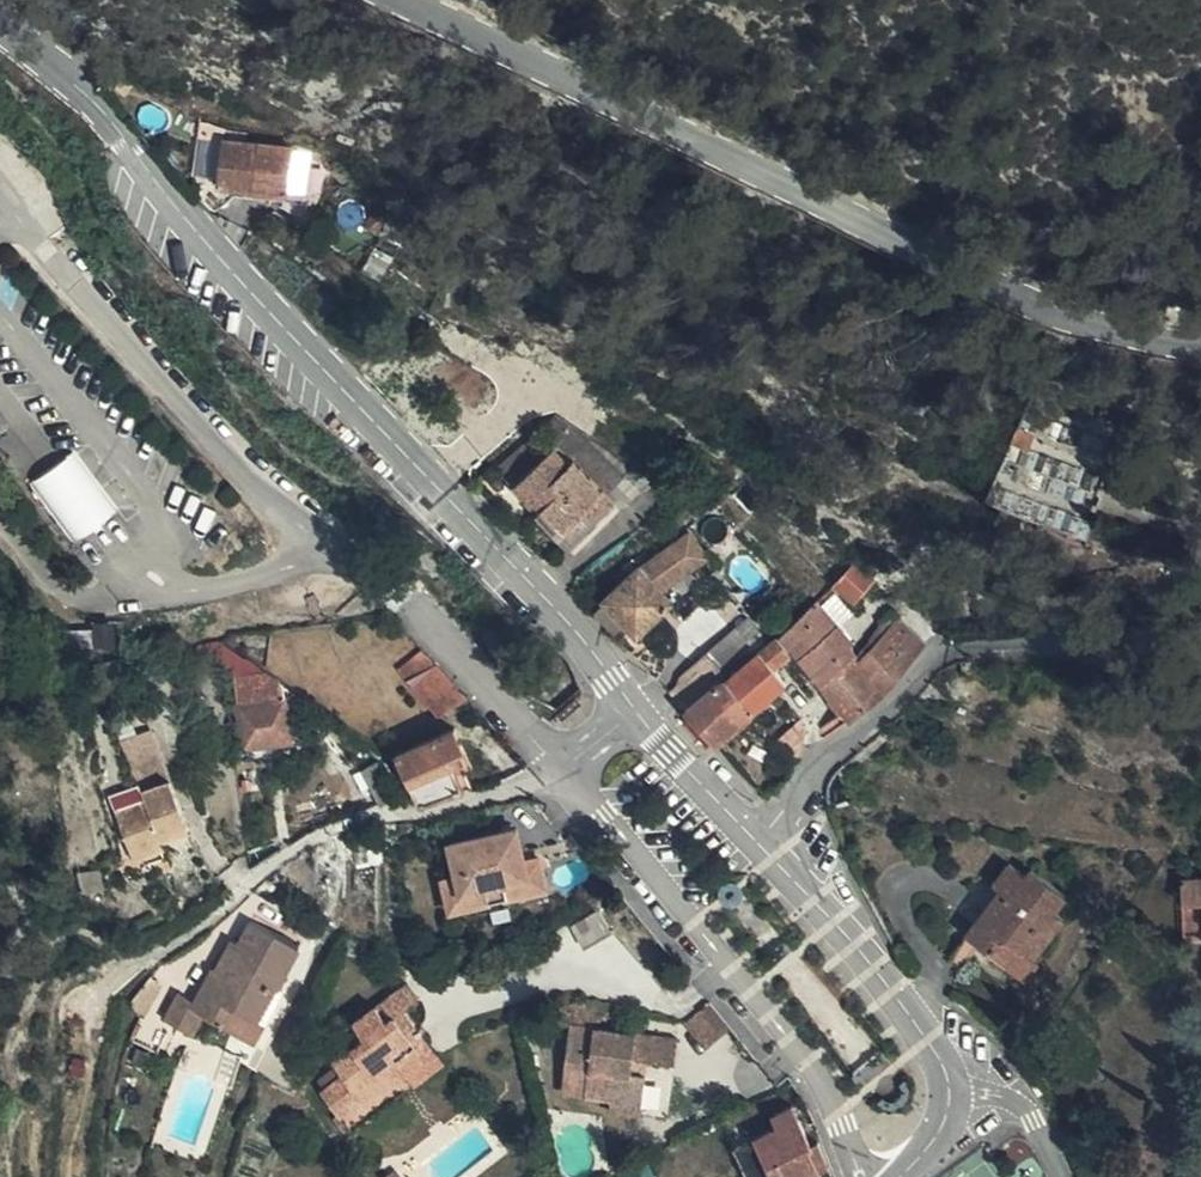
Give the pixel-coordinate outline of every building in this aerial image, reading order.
[(293,153),(245,136),(223,131),(215,175),(286,190),(293,153)] [(295,147),(245,136),(293,153),(295,147)] [(1020,404),(995,502),(1089,526),(1109,447),(1074,438),(1079,419),(1020,404)] [(546,412),(480,473),(500,492),(505,487),(565,424),(546,412)] [(505,487),(529,510),(559,539),(598,497),(589,488),(610,465),(581,438),(565,424),(505,487)] [(75,449),(30,484),(76,542),(121,507),(75,449)] [(505,487),(500,492),(524,515),(529,510),(505,487)] [(623,630),(619,634),(633,647),(640,639),(634,632),(663,604),(652,593),(699,561),(682,538),(624,577),(617,570),(612,574),(619,582),(598,603),(623,630)] [(854,600),(864,587),(871,577),(851,561),(836,579),(822,592),(827,597),(833,591),(852,611),(859,604),(854,600)] [(859,604),(863,607),(874,593),(864,587),(854,600),(859,604)] [(811,601),(816,606),(827,597),(822,592),(811,601)] [(812,670),(822,681),(857,652),(816,606),(811,601),(779,631),(804,660),(812,670)] [(723,677),(765,638),(748,618),(706,656),(723,677)] [(891,640),(905,624),(900,619),(886,635),(891,640)] [(909,660),(924,642),(905,624),(891,640),(909,660)] [(798,664),(804,660),(779,631),(773,636),(788,653),(798,664)] [(887,688),(909,660),(891,640),(886,635),(865,661),(857,652),(822,681),(839,706),(839,709),(839,713),(821,725),(820,739),(862,706),(887,688)] [(750,713),(787,681),(775,665),(788,653),(773,636),(726,681),(723,677),(720,680),(750,713)] [(267,683),(263,661),(234,637),(213,641),(219,689),(267,683)] [(420,701),(448,676),(418,643),(391,666),(420,701)] [(720,680),(723,677),(706,656),(684,677),(690,685),(701,697),(720,680)] [(688,710),(717,741),(750,713),(720,680),(701,697),(688,710)] [(274,726),(267,683),(219,689),(225,733),(274,726)] [(684,690),(688,710),(701,697),(690,685),(684,690)] [(454,747),(436,714),(379,739),(400,784),(452,766),(445,752),(454,747)] [(800,752),(806,736),(807,735),(801,723),(789,740),(800,752)] [(375,771),(359,739),(340,745),(353,779),(375,771)] [(111,754),(121,778),(149,765),(139,741),(111,754)] [(149,765),(121,778),(124,787),(114,792),(93,802),(113,846),(126,842),(137,867),(153,859),(143,834),(148,831),(145,826),(168,814),(149,765)] [(124,787),(121,778),(109,783),(114,792),(124,787)] [(451,870),(462,902),(486,893),(483,885),(499,879),(502,889),(542,875),(532,845),(518,850),(507,818),(441,840),(451,870)] [(960,931),(972,941),(1002,962),(1014,945),(1026,954),(1058,913),(1049,906),(1060,891),(1026,865),(1021,871),(1004,859),(988,881),(994,885),(960,931)] [(508,907),(499,879),(483,885),(486,893),(462,902),(451,870),(438,874),(451,915),(489,903),(493,912),(508,907)] [(1177,872),(1179,899),(1200,898),(1200,871),(1177,872)] [(280,888),(269,880),(253,891),(268,899),(280,888)] [(1181,939),(1200,937),(1200,898),(1179,899),(1181,939)] [(215,1011),(270,917),(243,904),(231,929),(224,926),(209,958),(206,957),(191,989),(174,981),(159,1011),(189,1025),(200,1004),(215,1011)] [(602,926),(588,905),(563,923),(576,942),(602,926)] [(292,929),(270,917),(215,1011),(251,1028),(277,971),(273,969),(292,929)] [(949,946),(960,956),(972,941),(960,931),(949,946)] [(402,954),(403,945),(393,943),(391,952),(402,954)] [(1014,945),(1002,962),(1020,976),(1032,959),(1026,954),(1014,945)] [(944,952),(956,961),(960,956),(949,946),(944,952)] [(390,1063),(399,1060),(428,1039),(419,1027),(421,1025),(418,1020),(415,1022),(402,1005),(417,994),(404,977),(350,1017),(361,1033),(330,1057),(332,1060),(339,1070),(325,1081),(343,1076),(386,1065),(390,1063)] [(134,999),(122,993),(123,1004),(129,1007),(134,999)] [(712,1004),(689,1018),(703,1042),(727,1028),(712,1004)] [(592,1026),(566,1023),(562,1064),(585,1066),(582,1093),(608,1096),(607,1108),(638,1111),(643,1070),(629,1069),(630,1056),(644,1058),(671,1060),(674,1035),(592,1026)] [(399,1060),(435,1049),(428,1039),(399,1060)] [(224,1045),(223,1048),(239,1056),(240,1051),(224,1045)] [(239,1056),(223,1048),(214,1073),(230,1079),(239,1056)] [(405,1070),(435,1049),(399,1060),(390,1063),(392,1066),(389,1068),(393,1072),(402,1066),(405,1070)] [(643,1070),(644,1058),(630,1056),(629,1069),(643,1070)] [(339,1070),(332,1060),(315,1073),(321,1083),(325,1081),(339,1070)] [(343,1076),(348,1099),(389,1068),(392,1066),(390,1063),(386,1065),(343,1076)] [(585,1066),(562,1064),(558,1090),(582,1093),(585,1066)] [(334,1109),(348,1099),(343,1076),(325,1081),(321,1083),(317,1086),(334,1109)] [(745,1176),(829,1176),(825,1165),(816,1170),(803,1144),(808,1142),(790,1102),(769,1113),(774,1124),(730,1145),(745,1176)] [(816,1170),(825,1165),(817,1138),(808,1142),(803,1144),(816,1170)] [(397,1164),(390,1152),(377,1162),(384,1173),(397,1164)]
